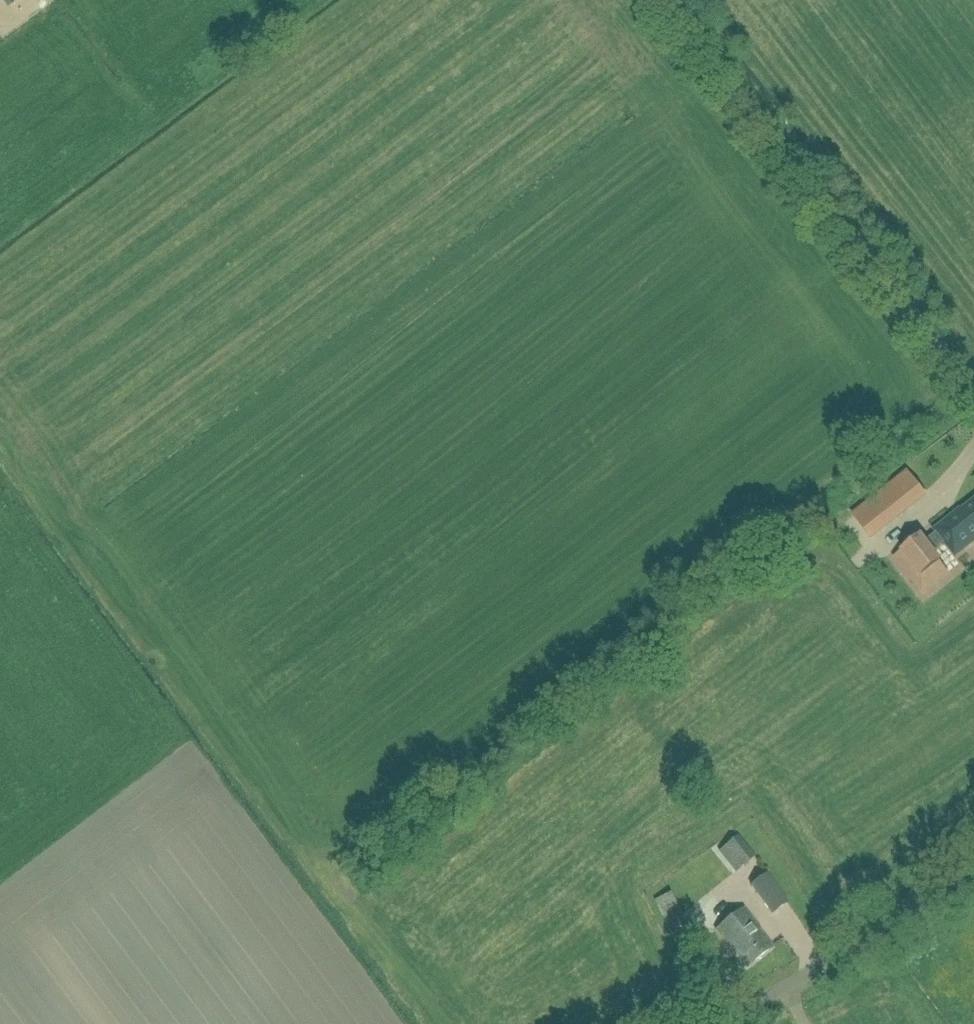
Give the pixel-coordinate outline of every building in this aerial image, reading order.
[(923,494),(908,474),(890,488),(906,508),(923,494)] [(954,519),(953,517),(935,531),(938,534),(925,544),(920,538),(895,558),(915,583),(940,563),(932,552),(944,542),(956,557),(973,542),(973,503),(954,519)] [(735,873),(755,857),(738,836),(717,853),(735,873)] [(765,878),(749,889),(771,919),(787,907),(765,878)] [(685,925),(671,896),(669,897),(654,904),(671,937),(676,946),(698,936),(691,922),(685,925)] [(746,968),(771,948),(759,933),(760,932),(742,909),(714,932),(732,954),(734,953),(746,968)]
